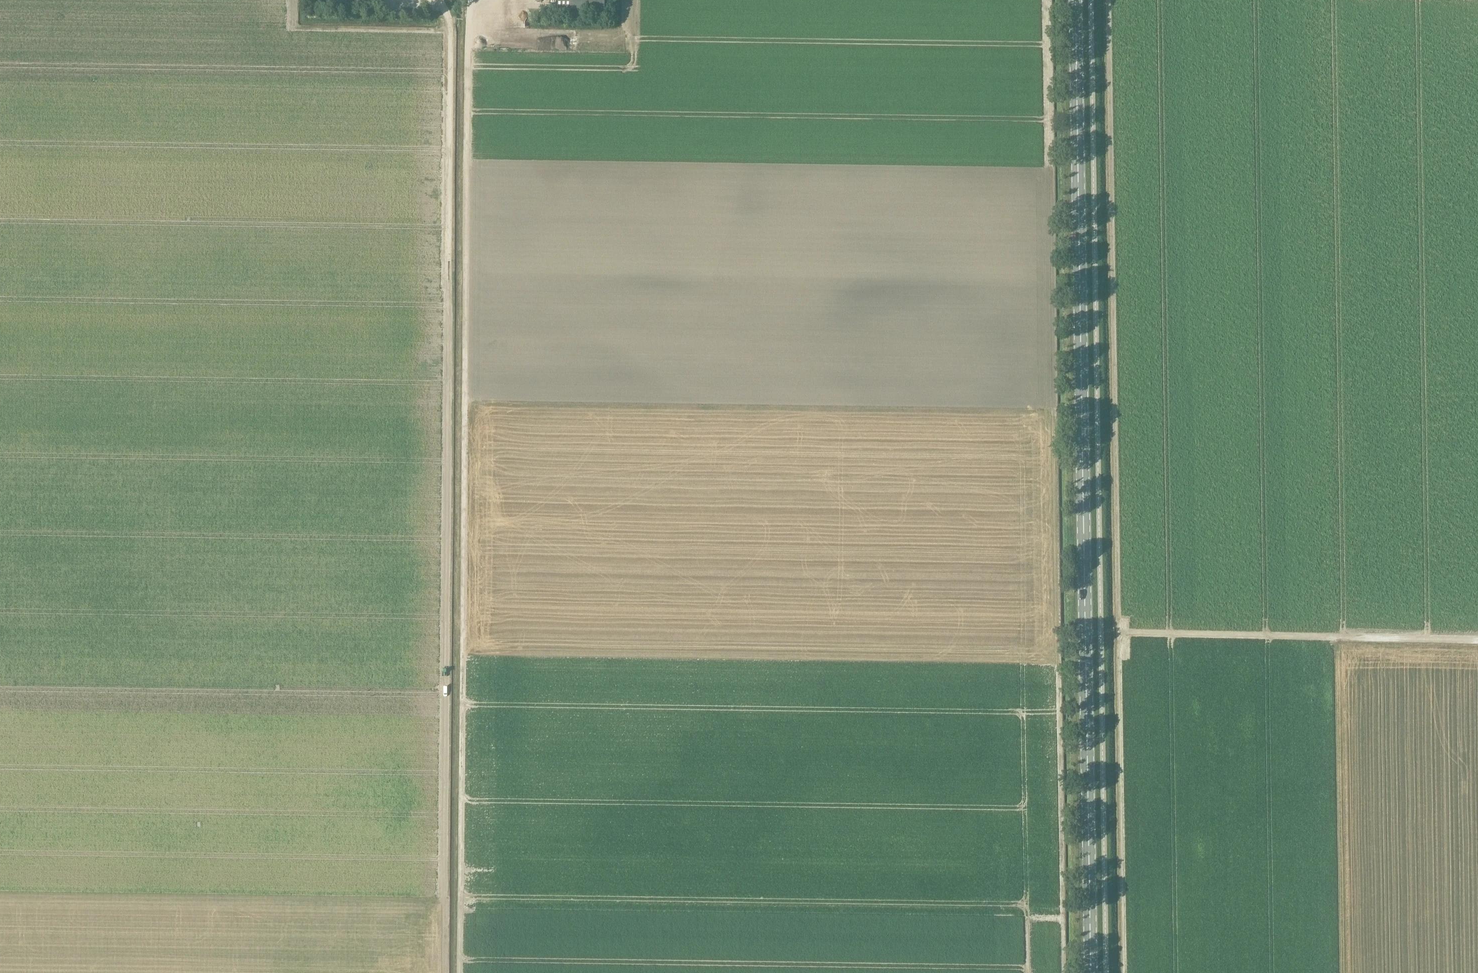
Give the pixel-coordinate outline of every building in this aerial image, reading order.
[(541,8),(541,0),(515,0),(515,7),(541,8)] [(556,12),(602,13),(603,0),(556,0),(556,12)]
